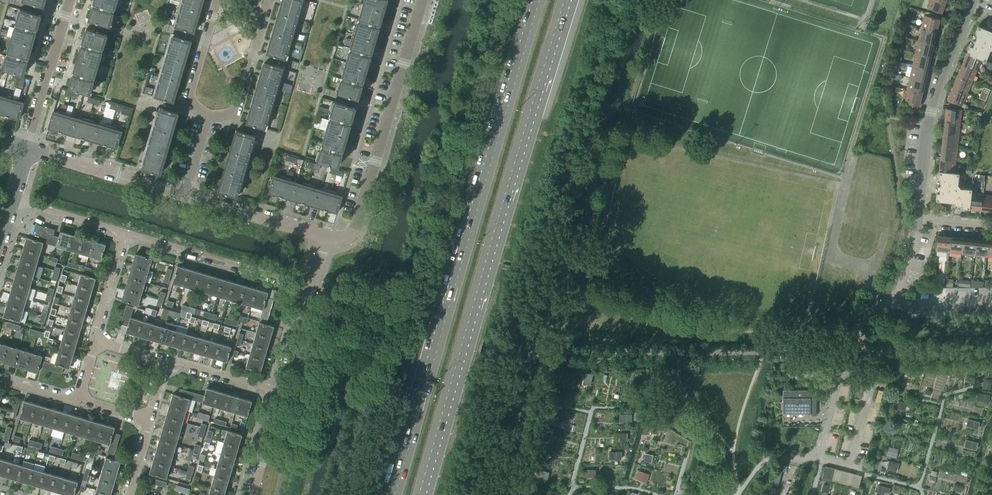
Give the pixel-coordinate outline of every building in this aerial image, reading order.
[(94,0),(94,1),(93,2),(94,2),(93,6),(92,6),(92,7),(92,8),(89,18),(89,19),(94,20),(110,25),(117,0),(94,0)] [(196,24),(197,19),(202,5),(202,4),(203,0),(183,0),(175,27),(194,32),(196,24)] [(276,21),(275,26),(270,41),(271,41),(269,46),(267,53),(285,59),(302,0),(282,0),(282,1),(281,6),(276,21)] [(384,10),(387,1),(387,0),(364,0),(363,4),(384,10)] [(943,0),(929,0),(926,8),(941,13),(945,1),(943,0)] [(384,10),(363,4),(354,33),(375,39),(378,30),(379,28),(379,27),(380,23),(381,23),(380,22),(384,10)] [(12,38),(32,45),(34,38),(35,35),(35,34),(36,33),(37,32),(36,32),(37,28),(38,28),(38,27),(37,27),(38,26),(41,16),(41,15),(38,14),(20,9),(12,38)] [(924,15),(921,28),(936,32),(939,19),(924,15)] [(966,53),(981,59),(985,61),(988,53),(989,52),(988,51),(988,52),(986,51),(984,48),(985,45),(986,45),(986,43),(990,42),(991,42),(991,43),(991,32),(991,31),(978,26),(972,40),(974,41),(972,47),(970,46),(969,46),(966,53)] [(77,58),(98,64),(107,35),(89,29),(86,28),(84,36),(83,39),(83,40),(82,41),(82,40),(82,41),(81,45),(80,46),(81,46),(80,48),(77,58)] [(921,28),(918,40),(933,44),(936,32),(921,28)] [(372,51),(375,39),(354,33),(346,62),(367,68),(370,58),(370,57),(371,57),(371,56),(370,56),(372,52),(372,51)] [(182,69),(183,69),(187,54),(188,49),(189,49),(191,42),(172,36),(155,96),(173,102),(176,94),(175,94),(177,89),(181,74),(182,69)] [(32,45),(12,38),(11,39),(3,68),(24,74),(26,67),(27,63),(27,62),(28,62),(28,61),(29,57),(30,56),(29,56),(29,55),(29,54),(32,45)] [(918,40),(915,53),(930,56),(933,44),(918,40)] [(294,41),(292,47),(301,49),(303,43),(294,41)] [(915,53),(912,65),(927,68),(930,56),(915,53)] [(966,53),(962,65),(976,71),(981,59),(966,53)] [(90,93),(98,64),(77,58),(75,64),(74,68),(74,69),(73,70),(74,70),(73,74),(72,74),(72,75),(72,76),(69,87),(90,93)] [(367,68),(346,62),(337,92),(353,97),(358,98),(361,87),(362,86),(362,85),(363,81),(364,81),(364,80),(363,80),(367,68)] [(260,76),(258,83),(256,91),(254,95),(250,111),(249,115),(246,123),(265,128),(282,68),(264,63),(261,71),(262,71),(260,76)] [(912,65),(910,76),(925,80),(927,68),(912,65)] [(962,65),(957,76),(971,82),(976,71),(962,65)] [(910,76),(907,89),(922,93),(925,80),(910,76)] [(957,76),(952,88),(966,94),(971,82),(957,76)] [(282,90),(290,93),(292,85),(284,83),(282,90)] [(146,86),(144,93),(151,95),(153,88),(146,86)] [(952,88),(947,100),(961,106),(966,94),(952,88)] [(922,93),(907,89),(903,102),(910,104),(917,105),(919,106),(922,93)] [(7,117),(13,97),(7,95),(6,98),(1,96),(0,99),(0,114),(5,115),(5,116),(7,117)] [(13,97),(7,117),(9,117),(9,116),(19,119),(24,103),(18,101),(18,99),(13,97)] [(326,131),(347,137),(347,136),(350,127),(350,125),(351,125),(350,124),(352,120),(352,119),(355,107),(353,107),(334,101),(332,110),(331,114),(326,130),(326,131)] [(161,173),(178,114),(178,113),(160,108),(142,168),(161,173)] [(945,108),(944,121),(960,122),(961,110),(945,108)] [(58,132),(60,132),(65,112),(60,111),(59,113),(53,112),(48,128),(58,131),(58,132)] [(68,136),(71,137),(76,118),(70,117),(71,114),(65,112),(60,132),(61,133),(62,132),(67,134),(69,134),(68,136)] [(81,138),(82,139),(88,119),(82,117),(82,120),(76,118),(71,137),(73,137),(74,135),(81,137),(81,138)] [(91,143),(93,143),(99,125),(93,123),(94,121),(88,119),(82,139),(84,139),(84,138),(92,141),(91,143)] [(944,121),(943,133),(958,135),(960,122),(944,121)] [(103,145),(105,146),(111,126),(105,124),(104,127),(99,125),(93,143),(96,144),(96,142),(103,144),(103,145)] [(111,126),(105,146),(106,146),(107,145),(117,148),(121,132),(115,130),(116,127),(111,126)] [(237,196),(249,154),(254,136),(236,130),(218,190),(237,196)] [(343,149),(347,137),(326,131),(317,160),(338,166),(341,155),(342,154),(342,153),(343,149),(344,149),(343,149)] [(943,133),(941,146),(957,147),(958,135),(943,133)] [(941,146),(940,158),(955,160),(957,147),(941,146)] [(939,167),(939,171),(954,172),(954,169),(955,160),(940,158),(939,167)] [(937,189),(935,201),(950,202),(954,203),(954,205),(955,205),(961,205),(961,208),(969,209),(971,193),(971,189),(964,188),(961,188),(961,190),(958,193),(956,193),(956,192),(955,192),(954,192),(951,189),(951,188),(952,188),(952,187),(952,185),(955,183),(957,183),(958,181),(959,173),(954,172),(939,171),(938,179),(940,179),(940,185),(937,185),(937,189)] [(278,197),(280,197),(286,177),(280,176),(279,178),(274,176),(269,193),(279,196),(278,197)] [(289,201),(291,201),(296,183),(291,181),(292,179),(286,177),(280,197),(282,197),(289,199),(289,201)] [(301,203),(303,204),(309,184),(303,182),(302,185),(296,183),(291,201),(293,202),(294,200),(301,202),(301,203)] [(311,208),(314,208),(319,190),(313,188),(314,186),(309,184),(303,204),(304,204),(304,203),(312,205),(311,208)] [(324,210),(325,210),(331,191),(325,189),(325,191),(319,190),(314,208),(316,209),(316,207),(324,209),(324,210)] [(331,191),(325,210),(327,211),(327,210),(337,213),(342,196),(336,195),(337,192),(331,191)] [(971,193),(969,209),(972,209),(982,210),(983,195),(974,194),(971,193)] [(982,210),(991,211),(991,196),(983,195),(982,210)] [(36,224),(32,239),(43,242),(55,246),(58,237),(53,235),(55,230),(36,224)] [(59,237),(58,237),(55,246),(66,249),(70,234),(60,231),(59,237)] [(81,238),(70,234),(66,249),(77,252),(81,238)] [(935,251),(948,252),(950,237),(937,235),(935,251)] [(26,237),(23,248),(40,254),(43,242),(32,239),(26,237)] [(948,252),(961,254),(963,238),(950,237),(948,252)] [(93,241),(81,238),(77,252),(88,256),(93,241)] [(961,254),(974,255),(975,240),(963,238),(961,254)] [(974,255),(986,257),(988,241),(975,240),(974,255)] [(106,245),(93,241),(88,256),(101,260),(106,245)] [(23,248),(20,260),(37,265),(40,254),(23,248)] [(135,254),(132,266),(148,271),(152,258),(135,254)] [(20,260),(16,271),(33,277),(37,265),(20,260)] [(132,266),(128,277),(145,282),(148,271),(132,266)] [(172,283),(184,286),(189,269),(177,266),(176,271),(172,283)] [(184,286),(195,289),(201,273),(189,269),(184,286)] [(16,271),(13,282),(30,288),(33,277),(16,271)] [(195,289),(206,293),(212,276),(201,273),(195,289)] [(81,274),(78,286),(92,290),(96,278),(89,276),(81,274)] [(206,293),(218,296),(223,279),(212,276),(206,293)] [(128,277),(125,289),(142,294),(145,282),(128,277)] [(218,296),(229,299),(234,282),(223,279),(218,296)] [(13,282),(10,294),(27,299),(30,288),(13,282)] [(229,299),(240,303),(245,286),(234,282),(229,299)] [(78,286),(74,297),(89,301),(92,290),(78,286)] [(240,303),(250,305),(255,288),(245,286),(240,303)] [(250,305),(263,309),(266,298),(268,292),(255,288),(250,305)] [(142,294),(125,289),(121,300),(138,305),(142,294)] [(10,294),(6,305),(24,310),(27,299),(10,294)] [(74,297),(71,308),(86,312),(89,301),(74,297)] [(266,298),(263,309),(270,311),(273,300),(266,298)] [(24,310),(6,305),(3,317),(8,318),(20,322),(24,310)] [(126,305),(124,313),(131,315),(132,312),(133,307),(126,305)] [(71,308),(68,319),(82,323),(86,312),(71,308)] [(163,308),(160,318),(166,320),(168,315),(170,310),(163,308)] [(263,309),(259,322),(266,324),(270,311),(263,309)] [(170,310),(168,315),(178,318),(180,313),(179,313),(170,310)] [(127,326),(130,317),(131,315),(124,313),(120,324),(127,326)] [(126,332),(137,336),(142,321),(130,317),(127,326),(126,332)] [(68,319),(65,330),(79,335),(82,323),(68,319)] [(137,336),(149,339),(153,324),(142,321),(137,336)] [(164,327),(160,342),(170,345),(175,331),(177,325),(166,321),(164,327)] [(259,322),(256,333),(271,337),(274,326),(266,324),(259,322)] [(149,339),(160,342),(164,327),(153,324),(149,339)] [(46,330),(45,333),(44,337),(48,338),(47,342),(52,344),(54,339),(48,338),(50,332),(46,330)] [(65,330),(62,341),(76,345),(79,335),(65,330)] [(170,345),(182,349),(186,334),(175,331),(170,345)] [(256,333),(252,344),(267,349),(271,337),(256,333)] [(182,349),(193,352),(198,337),(186,334),(182,349)] [(193,352),(204,355),(209,340),(198,337),(193,352)] [(204,355),(215,358),(219,344),(209,340),(204,355)] [(62,341),(58,353),(73,357),(76,345),(62,341)] [(219,344),(215,358),(227,362),(229,355),(231,347),(219,344)] [(252,344),(249,355),(264,359),(267,349),(252,344)] [(3,362),(14,366),(19,349),(8,346),(3,362)] [(14,366),(26,369),(31,352),(19,349),(14,366)] [(31,352),(26,369),(37,373),(40,363),(42,356),(31,352)] [(55,364),(63,367),(69,368),(73,357),(58,353),(55,364)] [(264,359),(249,355),(246,367),(260,372),(264,359)] [(42,368),(49,370),(52,363),(44,361),(42,368)] [(52,363),(49,370),(61,374),(63,367),(55,364),(52,363)] [(967,372),(974,373),(975,366),(968,365),(967,372)] [(583,385),(588,386),(590,386),(593,375),(586,373),(583,385)] [(559,381),(571,384),(572,377),(560,374),(559,381)] [(180,388),(178,395),(190,399),(194,400),(196,393),(180,388)] [(206,388),(204,396),(202,403),(212,406),(216,391),(206,388)] [(783,390),(783,414),(816,414),(816,390),(783,390)] [(228,394),(216,391),(212,406),(224,409),(228,394)] [(204,396),(196,393),(194,400),(202,403),(204,396)] [(977,400),(988,402),(989,395),(978,393),(977,400)] [(172,394),(169,405),(186,410),(190,399),(178,395),(172,394)] [(239,397),(228,394),(224,409),(235,412),(239,397)] [(252,401),(239,397),(235,412),(247,416),(252,401)] [(19,418),(31,421),(36,404),(24,401),(23,406),(19,418)] [(897,408),(904,409),(905,403),(899,401),(897,408)] [(10,417),(15,418),(19,405),(14,403),(10,417)] [(31,421),(42,425),(47,408),(36,404),(31,421)] [(169,405),(166,416),(183,422),(186,410),(169,405)] [(42,425),(53,428),(58,411),(47,408),(42,425)] [(53,428),(64,431),(69,414),(58,411),(53,428)] [(197,418),(208,421),(210,415),(198,412),(197,418)] [(64,431),(76,435),(81,418),(69,414),(64,431)] [(166,416),(162,428),(180,433),(183,422),(166,416)] [(76,435),(87,438),(92,421),(81,418),(76,435)] [(966,426),(977,429),(979,422),(968,419),(966,426)] [(87,438),(98,441),(104,424),(92,421),(87,438)] [(897,429),(904,431),(906,424),(899,422),(897,429)] [(98,441),(109,444),(113,433),(115,427),(104,424),(98,441)] [(651,432),(658,434),(660,428),(653,426),(651,432)] [(162,428),(159,439),(176,444),(180,433),(162,428)] [(225,436),(223,442),(239,446),(242,435),(235,433),(232,432),(222,429),(221,435),(225,436)] [(113,433),(109,444),(117,446),(120,435),(113,433)] [(159,439),(156,450),(173,455),(176,444),(159,439)] [(964,447),(976,449),(977,443),(966,440),(964,447)] [(223,442),(220,453),(235,457),(239,446),(223,442)] [(109,444),(106,456),(113,459),(117,446),(109,444)] [(886,455),(892,456),(894,448),(888,447),(886,455)] [(156,450),(153,461),(170,467),(173,455),(156,450)] [(539,458),(545,460),(547,453),(540,451),(539,458)] [(220,453),(217,464),(232,469),(235,457),(220,453)] [(644,460),(651,462),(652,456),(646,454),(644,460)] [(106,456),(103,467),(118,472),(121,461),(113,459),(106,456)] [(7,477),(11,463),(0,459),(0,475),(7,477)] [(170,467),(153,461),(149,473),(154,475),(166,478),(170,467)] [(776,473),(781,475),(784,463),(779,461),(776,473)] [(887,469),(893,471),(895,463),(889,461),(887,469)] [(7,477),(19,481),(23,466),(11,463),(7,477)] [(217,464),(214,476),(229,480),(232,469),(217,464)] [(19,481),(29,484),(34,469),(23,466),(19,481)] [(822,478),(832,481),(835,469),(825,466),(822,478)] [(103,467),(99,479),(114,483),(118,472),(103,467)] [(29,484),(40,487),(44,473),(34,469),(29,484)] [(536,476),(547,479),(549,473),(537,470),(536,476)] [(635,479),(642,482),(645,473),(638,471),(635,479)] [(40,487),(51,490),(55,476),(44,473),(40,487)] [(51,490),(62,493),(66,479),(55,476),(51,490)] [(214,476),(211,487),(225,491),(229,480),(214,476)] [(780,479),(774,477),(769,494),(775,494),(780,479)] [(62,493),(67,494),(74,494),(76,490),(78,483),(66,479),(62,493)] [(99,479),(96,489),(111,494),(114,483),(99,479)] [(822,491),(828,493),(830,486),(823,484),(822,491)] [(876,492),(888,494),(890,488),(878,486),(876,492)] [(208,494),(224,494),(225,491),(211,487),(208,494)]
